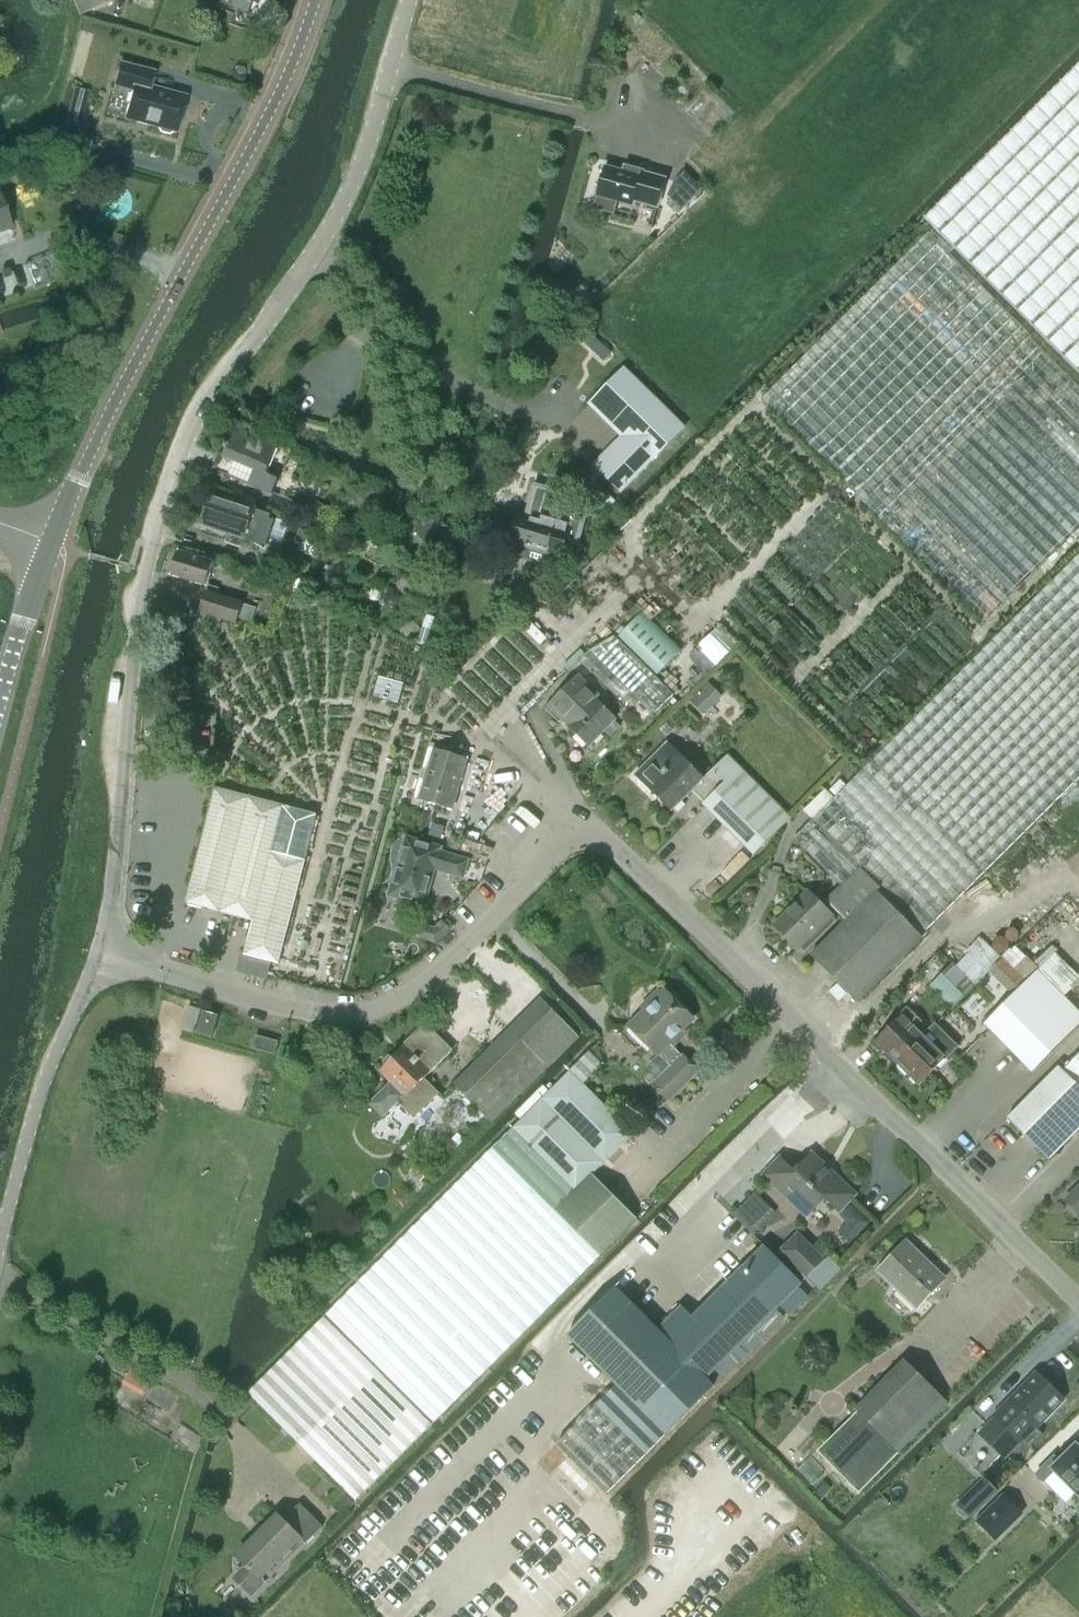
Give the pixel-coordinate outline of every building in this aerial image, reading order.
[(79,16),(111,1),(111,0),(72,0),(79,16)] [(233,7),(249,12),(253,1),(254,2),(254,1),(259,3),(260,1),(258,0),(235,0),(233,7)] [(122,63),(120,63),(114,86),(132,91),(125,119),(158,128),(160,133),(169,135),(173,132),(176,133),(186,97),(150,87),(150,86),(154,72),(122,63)] [(954,247),(1078,373),(1078,66),(926,219),(954,247)] [(598,195),(600,196),(596,209),(616,214),(619,201),(634,205),(635,201),(659,207),(667,178),(626,168),(625,173),(605,168),(598,195)] [(667,196),(682,211),(703,190),(684,171),(674,181),(667,196)] [(10,229),(0,203),(0,232),(10,229)] [(984,623),(1078,527),(1078,386),(949,252),(954,247),(926,219),(753,391),(984,623)] [(623,367),(590,401),(626,437),(595,468),(621,493),(685,428),(623,367)] [(247,485),(271,495),(290,451),(231,425),(220,456),(253,470),(247,485)] [(518,515),(510,544),(515,545),(512,556),(528,560),(531,549),(548,554),(549,552),(562,556),(568,535),(569,529),(577,531),(583,511),(563,505),(566,495),(536,487),(527,518),(518,515)] [(254,508),(210,494),(200,525),(243,539),(244,538),(265,550),(274,522),(269,521),(271,516),(253,510),(254,508)] [(293,517),(317,527),(323,511),(300,501),(293,517)] [(206,587),(214,563),(178,551),(170,575),(206,587)] [(986,647),(816,817),(793,839),(831,876),(842,888),(827,904),(845,922),(810,956),(856,1003),(927,934),(925,932),(934,921),(1078,777),(1078,554),(986,647)] [(256,608),(247,606),(205,592),(198,613),(235,625),(238,618),(252,622),(256,608)] [(653,715),(673,695),(617,640),(598,659),(589,650),(579,661),(607,689),(616,679),(653,715)] [(562,720),(589,746),(615,720),(594,699),(598,695),(577,675),(544,708),(559,723),(562,720)] [(466,760),(441,752),(445,738),(420,730),(410,763),(429,768),(419,800),(451,811),(466,760)] [(672,811),(693,789),(703,779),(667,744),(636,775),(672,811)] [(703,804),(754,855),(791,819),(728,755),(693,789),(706,801),(703,804)] [(305,861),(271,852),(283,806),(214,788),(184,904),(253,922),(244,955),(278,964),(305,861)] [(470,859),(442,851),(443,846),(409,836),(390,895),(422,905),(433,870),(464,879),(470,859)] [(806,949),(807,950),(836,920),(808,892),(807,893),(807,894),(789,913),(784,913),(777,919),(778,924),(775,926),(774,925),(773,926),(797,950),(799,949),(798,948),(801,944),(806,949)] [(369,930),(393,937),(398,919),(373,913),(369,930)] [(436,943),(450,929),(442,920),(434,927),(411,921),(407,934),(436,943)] [(929,987),(952,1009),(975,987),(952,964),(930,986),(930,987),(929,987)] [(1032,1074),(1078,1027),(1078,1015),(1036,971),(983,1024),(1032,1074)] [(668,1100),(697,1071),(683,1057),(669,1043),(693,1019),(677,1003),(676,999),(671,994),(667,994),(665,991),(662,995),(659,992),(642,1008),(645,1012),(629,1027),(657,1055),(658,1054),(672,1068),(654,1086),(668,1100)] [(453,1085),(491,1124),(578,1038),(540,999),(453,1085)] [(200,1008),(187,1005),(181,1029),(193,1032),(200,1008)] [(875,1041),(896,1061),(921,1036),(914,1028),(920,1022),(907,1009),(875,1041)] [(218,1016),(202,1011),(196,1033),(212,1038),(218,1016)] [(935,1023),(921,1036),(896,1061),(919,1084),(958,1046),(935,1023)] [(421,1081),(422,1080),(423,1080),(450,1053),(425,1027),(403,1049),(403,1048),(402,1049),(416,1063),(409,1070),(421,1081)] [(274,1055),(277,1042),(255,1036),(252,1049),(274,1055)] [(413,1118),(437,1094),(423,1080),(422,1080),(421,1081),(409,1070),(416,1063),(402,1049),(393,1058),(388,1057),(383,1062),(384,1067),(381,1070),(406,1095),(398,1103),(413,1118)] [(1078,1129),(1078,1054),(1062,1071),(1058,1067),(1007,1119),(1048,1160),(1078,1129)] [(356,1501),(501,1355),(531,1326),(541,1315),(551,1306),(555,1301),(636,1219),(592,1176),(633,1135),(569,1071),(518,1123),(397,1243),(248,1394),(356,1501)] [(777,1162),(763,1177),(767,1181),(804,1215),(821,1196),(839,1213),(850,1202),(857,1195),(811,1153),(794,1172),(780,1158),(777,1162)] [(1065,1201),(1078,1215),(1078,1187),(1065,1201)] [(732,1214),(752,1235),(775,1212),(755,1192),(732,1214)] [(780,1251),(807,1279),(824,1261),(798,1234),(780,1251)] [(918,1309),(945,1281),(906,1243),(879,1272),(918,1309)] [(705,1379),(803,1283),(765,1246),(692,1318),(700,1326),(677,1349),(615,1288),(567,1336),(616,1386),(556,1446),(605,1495),(666,1435),(713,1387),(705,1379)] [(898,1453),(947,1403),(903,1359),(855,1408),(857,1410),(817,1450),(858,1492),(898,1453)] [(993,1417),(978,1433),(1005,1459),(1020,1443),(1027,1450),(1042,1435),(1036,1428),(1064,1400),(1036,1372),(993,1416),(993,1417)] [(1035,1475),(1042,1482),(1043,1481),(1064,1503),(1074,1493),(1078,1497),(1078,1448),(1075,1444),(1058,1461),(1053,1457),(1035,1475)] [(984,1479),(975,1488),(986,1499),(995,1490),(984,1479)] [(1002,1496),(977,1521),(996,1540),(1021,1515),(1002,1496)] [(305,1544),(322,1527),(300,1504),(283,1521),(277,1515),(237,1556),(247,1566),(235,1579),(251,1595),(265,1582),(261,1578),(300,1538),(305,1544)]
